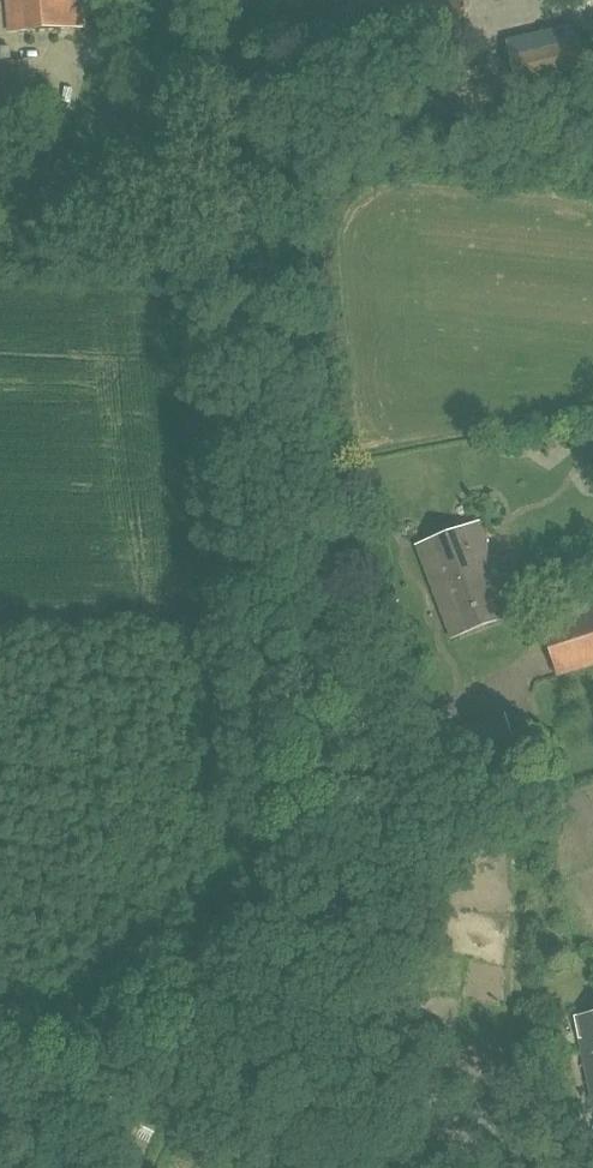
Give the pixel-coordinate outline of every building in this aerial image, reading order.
[(9,33),(82,27),(79,0),(6,0),(9,33)] [(29,61),(14,60),(14,47),(0,47),(0,143),(38,140),(29,61)] [(454,637),(513,613),(478,524),(419,547),(454,637)] [(542,624),(558,676),(592,665),(592,608),(542,624)] [(592,1100),(592,1013),(576,1017),(592,1100)] [(553,1152),(543,1167),(580,1167),(553,1152)]
